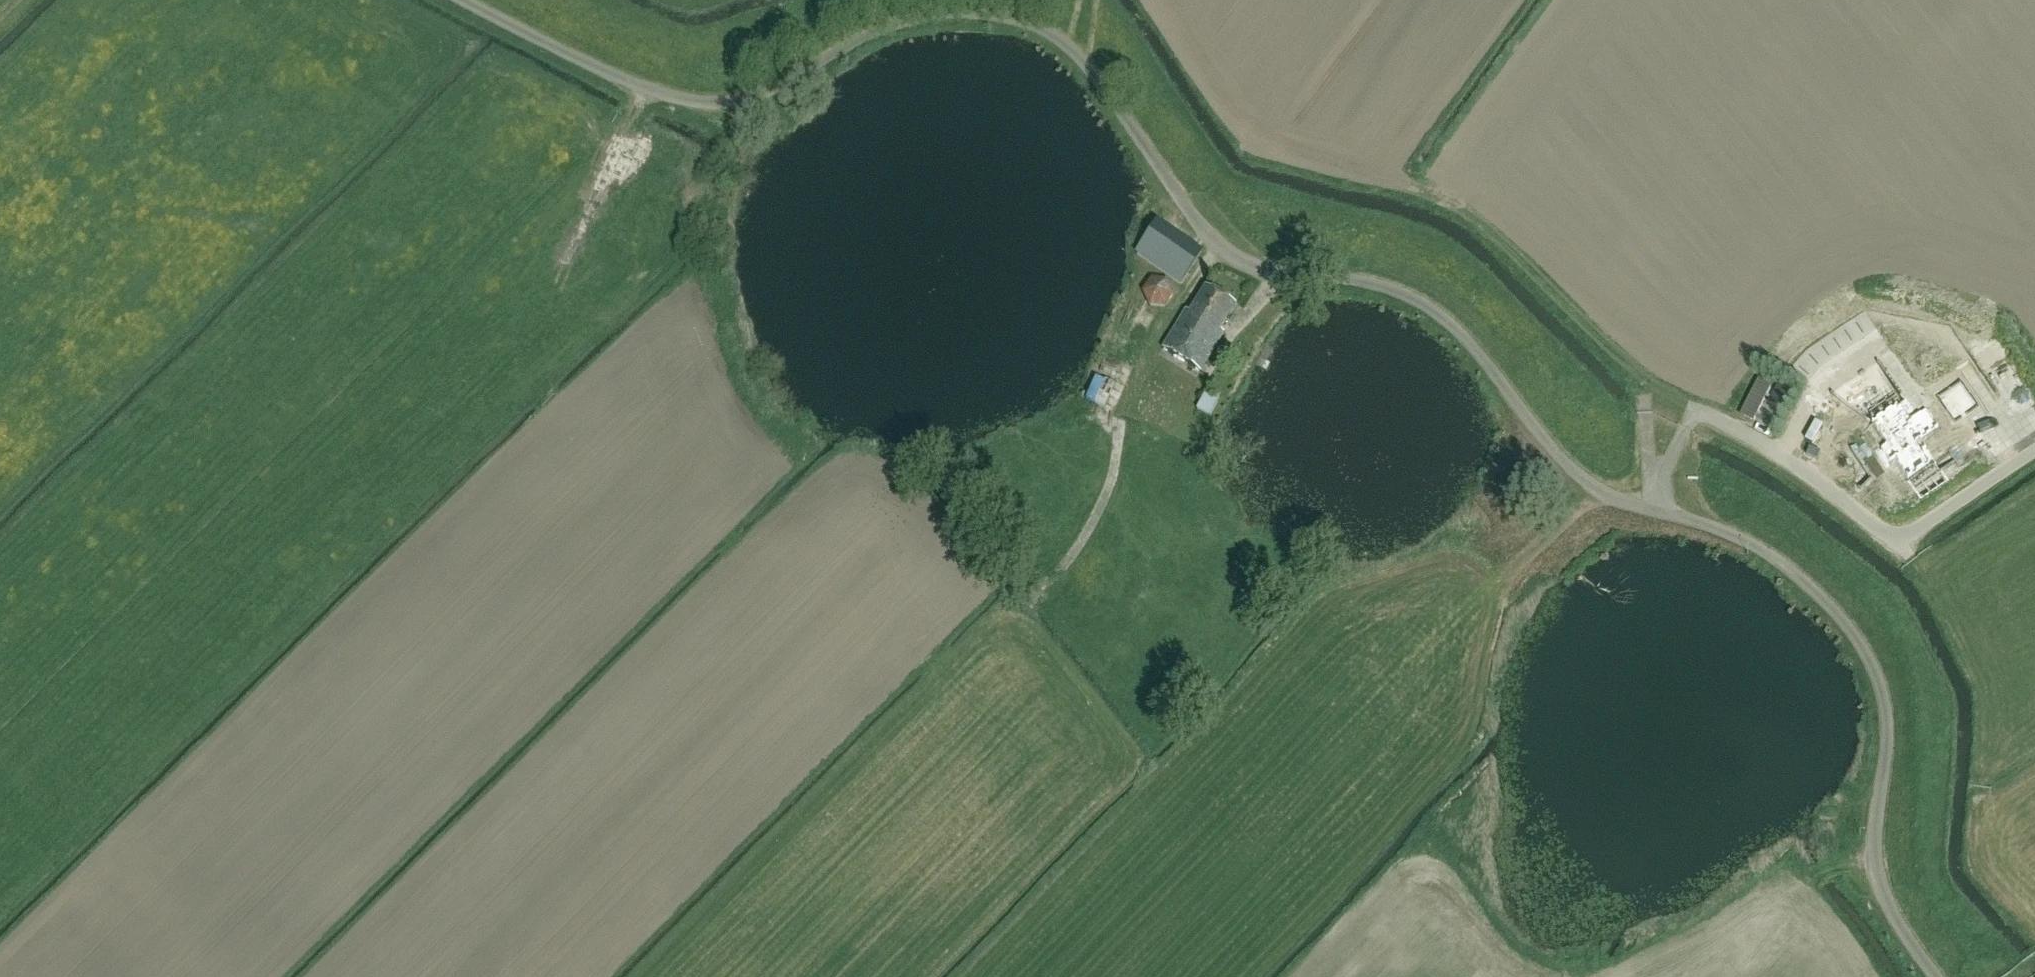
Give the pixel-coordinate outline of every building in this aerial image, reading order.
[(1200,254),(1165,227),(1163,225),(1154,217),(1134,241),(1143,249),(1137,256),(1160,276),(1164,270),(1179,282),(1200,254)] [(1150,306),(1167,307),(1176,293),(1169,279),(1152,277),(1143,290),(1150,306)] [(1223,334),(1219,332),(1235,306),(1205,288),(1190,314),(1185,311),(1162,349),(1200,372),(1223,334)] [(1753,422),(1770,387),(1756,381),(1740,415),(1753,422)] [(1781,408),(1789,392),(1777,386),(1769,403),(1781,408)] [(1197,411),(1207,415),(1217,398),(1206,393),(1197,411)]
